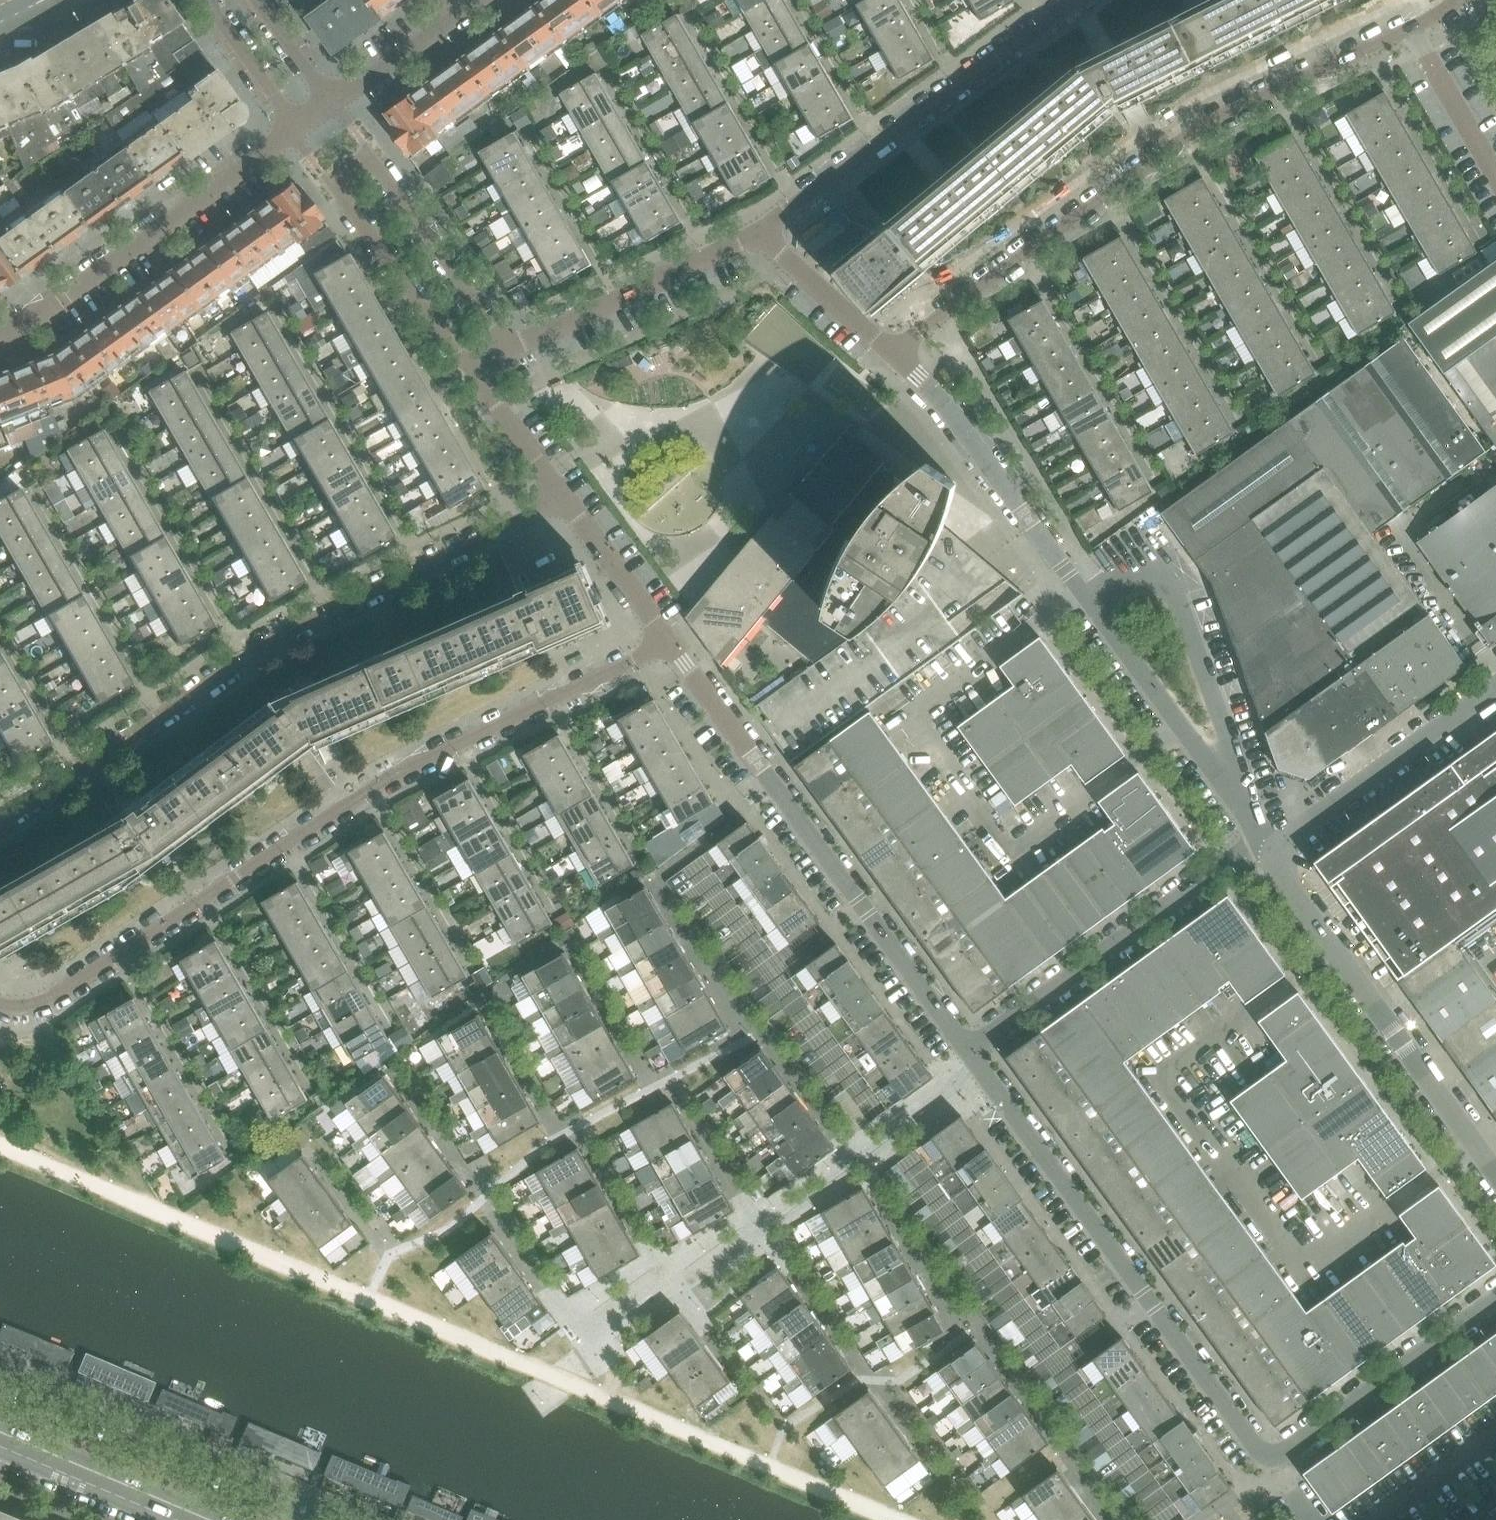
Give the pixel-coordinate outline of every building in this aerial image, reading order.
[(164,1),(163,0),(136,0),(125,7),(129,13),(148,44),(159,36),(179,22),(164,1)] [(381,19),(367,0),(328,0),(307,15),(331,49),(339,50),(381,19)] [(400,0),(367,0),(381,19),(403,4),(400,0)] [(588,0),(545,0),(538,5),(563,41),(599,15),(588,0)] [(599,15),(620,0),(588,0),(599,15)] [(767,0),(739,0),(745,11),(744,12),(744,13),(767,0)] [(790,10),(785,0),(767,0),(744,13),(740,15),(743,20),(748,17),(755,29),(754,30),(754,31),(790,10)] [(985,213),(1111,109),(1111,108),(1119,102),(1121,106),(1331,0),(1207,0),(1095,56),(1092,51),(885,222),(876,231),(834,266),(846,281),(861,300),(862,300),(874,315),(927,271),(922,265),(985,213)] [(900,0),(867,0),(856,7),(858,6),(866,20),(900,0)] [(874,34),(909,15),(900,0),(866,20),(864,21),(865,22),(866,21),(874,34)] [(1016,1),(1015,0),(981,0),(973,5),(971,6),(971,7),(973,6),(981,19),(979,20),(980,21),(981,20),(981,21),(1016,1)] [(563,41),(538,5),(501,32),(527,67),(563,41)] [(149,46),(148,44),(129,13),(125,7),(124,7),(124,6),(81,32),(78,31),(72,35),(71,37),(70,38),(94,79),(95,78),(107,98),(121,89),(109,70),(120,63),(149,46)] [(764,48),(800,27),(790,10),(754,31),(750,33),(753,37),(758,34),(766,46),(764,47),(764,48)] [(725,22),(719,11),(705,19),(712,30),(725,22)] [(615,37),(638,20),(633,13),(610,30),(615,37)] [(652,54),(688,33),(677,14),(643,34),(643,35),(642,36),(642,37),(638,39),(641,43),(646,40),(653,52),(652,53),(652,54)] [(883,49),(917,30),(909,15),(874,34),(872,35),(873,36),(875,35),(883,49)] [(200,51),(194,42),(179,22),(159,36),(148,44),(149,46),(120,63),(127,74),(132,81),(138,93),(164,75),(165,77),(200,51)] [(776,64),(810,45),(800,27),(764,48),(761,50),(763,55),(769,52),(776,64)] [(891,64),(925,44),(917,30),(883,49),(881,50),(881,51),(883,50),(891,64)] [(527,67),(501,32),(464,58),(490,94),(523,70),(529,78),(523,82),(534,96),(543,90),(531,74),(527,67)] [(662,72),(699,51),(688,33),(652,54),(649,56),(651,61),(657,58),(664,70),(662,71),(662,72)] [(94,79),(70,38),(68,39),(65,39),(59,42),(59,45),(47,52),(28,64),(27,62),(15,69),(40,111),(41,110),(42,110),(94,79)] [(900,80),(934,60),(925,44),(891,64),(889,65),(890,65),(891,64),(899,78),(898,79),(898,80),(899,79),(900,80)] [(784,79),(819,59),(810,45),(776,64),(774,65),(775,66),(776,65),(784,79)] [(245,114),(200,51),(165,77),(164,75),(138,93),(136,94),(153,119),(154,118),(169,140),(184,161),(245,117),(245,114)] [(672,89),(673,89),(709,69),(699,51),(662,72),(659,74),(661,78),(667,75),(674,88),(672,89)] [(490,94),(464,58),(429,83),(455,119),(490,94)] [(793,93),(827,74),(819,59),(784,79),(783,80),(785,80),(793,93)] [(553,82),(541,66),(531,74),(543,90),(553,82)] [(39,111),(40,111),(15,69),(0,75),(0,127),(5,125),(10,136),(23,170),(45,155),(42,148),(54,141),(39,111)] [(683,107),(719,86),(709,69),(673,89),(669,92),(671,96),(677,93),(684,105),(682,106),(683,107)] [(571,113),(607,92),(596,73),(561,93),(561,94),(560,95),(561,95),(557,98),(559,102),(565,99),(572,111),(570,112),(571,113)] [(801,108),(836,88),(827,74),(793,93),(791,94),(791,95),(793,94),(801,108)] [(455,119),(429,83),(409,97),(439,137),(440,140),(452,155),(468,144),(457,128),(452,122),(455,119)] [(694,123),(729,104),(719,86),(683,107),(679,109),(682,114),(687,111),(694,123)] [(809,122),(844,103),(836,88),(801,108),(799,109),(800,110),(801,109),(809,122)] [(581,131),(617,110),(607,92),(571,113),(567,115),(570,120),(575,117),(582,129),(580,130),(581,131)] [(1352,135),(1356,133),(1395,110),(1384,92),(1347,113),(1347,114),(1346,115),(1346,116),(1348,115),(1355,127),(1350,130),(1352,135)] [(439,137),(409,97),(387,113),(393,121),(387,126),(408,155),(415,149),(417,152),(439,137)] [(818,138),(853,118),(844,103),(809,122),(808,123),(808,124),(810,123),(818,137),(816,138),(817,139),(818,138)] [(703,138),(737,118),(729,104),(694,123),(693,124),(693,125),(695,124),(703,138)] [(785,116),(779,105),(767,112),(773,123),(785,116)] [(591,148),(627,127),(617,110),(581,131),(577,133),(580,137),(585,134),(592,147),(591,148)] [(1366,150),(1405,128),(1395,110),(1356,133),(1357,133),(1358,132),(1365,145),(1360,148),(1363,152),(1366,150)] [(184,161),(169,140),(154,118),(153,119),(125,139),(123,136),(121,133),(123,132),(109,112),(103,116),(119,139),(124,148),(150,183),(155,179),(159,179),(184,161)] [(482,134),(471,118),(457,128),(468,144),(482,134)] [(733,140),(746,133),(737,118),(703,138),(701,139),(703,138),(711,152),(733,140)] [(601,166),(637,145),(627,127),(591,148),(587,150),(590,155),(595,152),(603,164),(601,165),(601,166)] [(1376,168),(1415,146),(1405,128),(1366,150),(1367,151),(1368,150),(1376,163),(1370,166),(1373,170),(1376,168)] [(489,167),(523,147),(514,132),(480,152),(480,153),(479,153),(479,154),(481,153),(489,167)] [(718,168),(754,147),(746,133),(733,140),(711,152),(709,153),(710,154),(712,153),(720,167),(718,168)] [(1265,174),(1303,152),(1293,134),(1256,155),(1256,156),(1255,157),(1255,158),(1257,157),(1264,169),(1258,172),(1261,176),(1265,174)] [(613,182),(647,162),(637,145),(601,166),(598,168),(600,173),(606,170),(613,182)] [(564,157),(558,146),(551,150),(557,161),(564,157)] [(1387,186),(1425,163),(1415,146),(1376,168),(1377,169),(1379,168),(1386,180),(1380,183),(1383,188),(1387,186)] [(497,181),(532,162),(523,147),(489,167),(487,168),(487,169),(489,168),(497,181)] [(726,183),(762,162),(754,147),(718,168),(720,167),(728,181),(726,182),(726,183)] [(150,183),(124,148),(91,171),(119,207),(119,205),(122,206),(127,203),(127,199),(142,189),(145,189),(149,186),(150,183)] [(1271,194),(1275,192),(1314,170),(1303,152),(1265,174),(1265,175),(1267,174),(1274,187),(1269,190),(1271,194)] [(505,196),(540,176),(532,162),(497,181),(495,182),(496,183),(498,182),(505,196)] [(621,196),(656,177),(647,162),(613,182),(611,183),(612,184),(613,183),(621,196)] [(737,197),(771,177),(762,162),(726,183),(727,183),(728,182),(736,196),(735,197),(736,197),(737,197)] [(454,178),(444,163),(425,176),(436,191),(454,178)] [(1393,205),(1397,203),(1436,181),(1425,163),(1387,186),(1389,185),(1396,198),(1391,201),(1393,205)] [(7,174),(6,175),(4,169),(0,171),(0,187),(5,184),(10,181),(7,174)] [(1285,210),(1324,187),(1314,170),(1275,192),(1275,193),(1277,192),(1284,204),(1279,207),(1281,212),(1285,210)] [(119,207),(91,171),(60,194),(86,230),(86,229),(89,229),(94,226),(95,223),(109,212),(112,213),(117,210),(117,207),(119,207)] [(514,211),(549,191),(540,176),(505,196),(504,197),(504,198),(506,197),(514,211)] [(630,211),(664,192),(656,177),(621,196),(620,197),(620,198),(622,197),(630,211)] [(27,196),(14,178),(10,181),(5,184),(18,203),(27,196)] [(1171,220),(1174,218),(1213,196),(1203,178),(1165,199),(1166,199),(1164,200),(1165,201),(1166,200),(1173,212),(1168,216),(1171,220)] [(1407,221),(1446,199),(1436,181),(1397,203),(1397,204),(1399,203),(1406,215),(1401,219),(1403,223),(1407,221)] [(288,185),(266,201),(295,241),(296,241),(323,222),(300,189),(294,193),(290,188),(288,185)] [(1292,230),(1295,227),(1334,205),(1324,187),(1285,210),(1286,210),(1287,209),(1294,222),(1289,225),(1292,230)] [(522,225),(557,206),(549,191),(514,211),(512,212),(513,212),(514,211),(522,225)] [(638,225),(673,206),(664,192),(630,211),(628,212),(628,213),(630,212),(638,225)] [(86,230),(60,194),(27,218),(53,254),(53,252),(56,253),(61,250),(62,246),(76,236),(79,237),(84,233),(84,230),(86,230)] [(1181,238),(1185,236),(1223,213),(1213,196),(1174,218),(1175,219),(1176,218),(1184,230),(1178,233),(1181,238)] [(27,218),(13,198),(0,208),(0,250),(18,278),(20,276),(24,277),(28,273),(29,270),(43,260),(46,260),(51,257),(51,254),(53,254),(27,218)] [(1417,238),(1456,216),(1446,199),(1407,221),(1408,222),(1409,221),(1416,233),(1411,236),(1414,241),(1417,238)] [(295,241),(266,201),(217,236),(246,276),(295,241)] [(1302,248),(1306,246),(1345,223),(1334,205),(1295,227),(1296,228),(1298,227),(1305,240),(1300,243),(1302,248)] [(531,240),(565,220),(557,206),(522,225),(521,226),(521,227),(523,226),(531,240)] [(647,242),(681,222),(673,206),(638,225),(636,226),(637,227),(638,226),(646,240),(645,241),(645,242),(647,241),(647,242)] [(1195,253),(1234,231),(1223,213),(1185,236),(1185,237),(1187,236),(1194,248),(1188,251),(1191,256),(1195,253)] [(1427,256),(1466,234),(1456,216),(1417,238),(1418,239),(1419,238),(1426,251),(1421,254),(1424,258),(1427,256)] [(539,254),(574,235),(565,220),(531,240),(529,241),(531,240),(539,254)] [(1316,263),(1355,241),(1345,223),(1306,246),(1308,245),(1315,258),(1310,261),(1312,265),(1316,263)] [(307,241),(299,246),(310,260),(335,243),(338,241),(335,236),(334,237),(326,226),(318,232),(316,229),(305,237),(307,241)] [(1201,273),(1205,271),(1244,249),(1234,231),(1195,253),(1195,254),(1197,253),(1204,266),(1199,269),(1201,273)] [(1440,274),(1477,253),(1466,234),(1427,256),(1428,257),(1430,256),(1437,268),(1431,272),(1434,276),(1438,274),(1438,275),(1440,274)] [(548,269),(582,249),(574,235),(539,254),(537,255),(538,256),(540,255),(548,269)] [(260,295),(246,276),(217,236),(184,260),(227,319),(260,295)] [(1089,279),(1093,277),(1132,255),(1121,236),(1084,258),(1083,259),(1083,260),(1085,259),(1092,271),(1087,275),(1089,279)] [(1322,283),(1326,281),(1365,259),(1355,241),(1316,263),(1317,264),(1318,263),(1325,275),(1320,279),(1322,283)] [(318,290),(355,269),(346,253),(342,256),(335,243),(310,260),(305,263),(311,274),(310,275),(310,276),(312,275),(320,289),(318,290)] [(556,285),(591,265),(582,249),(548,269),(546,270),(548,269),(556,283),(554,284),(555,285),(556,284),(556,285)] [(1211,291),(1215,289),(1254,266),(1244,249),(1205,271),(1205,272),(1207,271),(1214,283),(1209,286),(1211,291)] [(4,288),(18,278),(0,250),(0,289),(4,288)] [(1103,295),(1142,272),(1132,255),(1093,277),(1093,278),(1095,277),(1102,289),(1097,292),(1099,297),(1103,295)] [(512,270),(506,259),(494,266),(500,277),(512,270)] [(1333,301),(1337,299),(1375,276),(1365,259),(1326,281),(1327,282),(1328,281),(1335,293),(1330,296),(1333,301)] [(227,319),(184,260),(152,283),(195,343),(227,319)] [(1408,324),(1495,446),(1495,261),(1408,324)] [(1226,307),(1264,285),(1254,266),(1215,289),(1216,289),(1217,289),(1225,301),(1219,305),(1222,309),(1226,307)] [(327,304),(363,284),(355,269),(318,290),(319,290),(320,289),(328,303),(327,304)] [(519,282),(512,270),(500,277),(507,289),(519,282)] [(1113,312),(1152,290),(1142,272),(1103,295),(1104,295),(1105,294),(1112,307),(1107,310),(1110,314),(1113,312)] [(1347,316),(1385,294),(1375,276),(1337,299),(1339,298),(1346,311),(1340,314),(1343,318),(1347,316)] [(195,343),(152,283),(137,294),(179,354),(195,343)] [(335,319),(371,298),(363,284),(327,304),(327,305),(329,304),(337,318),(335,319)] [(1232,327),(1236,325),(1275,302),(1264,285),(1226,307),(1226,308),(1228,307),(1235,319),(1230,322),(1232,327)] [(1124,330),(1162,307),(1152,290),(1113,312),(1114,313),(1115,312),(1123,324),(1117,328),(1120,332),(1124,330)] [(179,354),(137,294),(103,319),(128,354),(149,339),(166,363),(179,354)] [(1359,335),(1396,313),(1385,294),(1347,316),(1347,317),(1349,316),(1356,328),(1351,332),(1353,336),(1357,334),(1357,335),(1359,334),(1359,335)] [(344,334),(380,313),(371,298),(335,319),(337,318),(345,332),(343,333),(344,334)] [(1018,335),(1052,316),(1043,300),(1009,320),(1008,321),(1008,322),(1010,321),(1018,335)] [(1246,342),(1285,320),(1275,302),(1236,325),(1238,324),(1245,337),(1240,340),(1242,344),(1246,342)] [(1134,348),(1172,325),(1162,307),(1124,330),(1124,331),(1126,330),(1133,342),(1127,345),(1130,350),(1134,348)] [(239,352),(275,331),(264,312),(229,332),(229,333),(228,333),(228,334),(225,336),(227,341),(233,338),(240,350),(238,351),(239,352)] [(353,347),(388,327),(380,313),(344,334),(346,333),(353,347)] [(1018,335),(1026,349),(1060,330),(1052,316),(1018,335),(1016,336),(1017,336),(1018,335)] [(128,354),(103,319),(67,344),(93,379),(128,354)] [(1253,362),(1256,360),(1295,338),(1285,320),(1246,342),(1246,343),(1248,342),(1255,354),(1250,358),(1253,362)] [(1140,368),(1144,366),(1183,343),(1172,325),(1134,348),(1136,347),(1143,360),(1138,363),(1140,368)] [(362,361),(397,342),(388,327),(353,347),(352,348),(354,348),(362,361)] [(1035,364),(1068,345),(1060,330),(1026,349),(1025,350),(1025,351),(1027,350),(1035,364)] [(249,370),(285,349),(275,331),(239,352),(235,354),(238,359),(243,356),(250,368),(248,369),(249,370)] [(1371,534),(1485,451),(1403,338),(1162,513),(1196,560),(1255,517),(1315,602),(1372,680),(1397,715),(1466,666),(1429,614),(1424,618),(1415,605),(1420,601),(1371,534)] [(1266,378),(1305,355),(1295,338),(1256,360),(1257,361),(1258,360),(1266,372),(1260,375),(1263,380),(1266,378)] [(370,376),(405,356),(397,342),(362,361),(360,362),(361,363),(362,362),(370,376)] [(1154,383),(1193,361),(1183,343),(1144,366),(1145,367),(1146,366),(1153,378),(1148,381),(1151,386),(1154,383)] [(93,379),(67,344),(51,355),(31,363),(47,404),(74,393),(93,379)] [(1043,378),(1077,359),(1068,345),(1035,364),(1033,365),(1034,365),(1035,364),(1043,378)] [(198,361),(190,348),(182,353),(190,367),(198,361)] [(259,387),(295,366),(285,349),(249,370),(245,372),(248,376),(253,373),(260,386),(259,386),(259,387)] [(1279,396),(1316,374),(1305,355),(1266,378),(1267,378),(1269,377),(1276,390),(1270,393),(1273,397),(1277,395),(1277,396),(1278,395),(1279,396)] [(379,390),(413,371),(405,356),(370,376),(369,377),(369,378),(371,377),(379,390)] [(1051,393),(1085,374),(1077,359),(1043,378),(1041,379),(1042,380),(1044,379),(1051,393)] [(1165,401),(1203,379),(1193,361),(1154,383),(1155,384),(1157,383),(1164,395),(1158,399),(1161,403),(1165,401)] [(47,404),(31,363),(0,376),(0,426),(8,446),(35,435),(42,453),(62,438),(62,436),(55,423),(51,414),(47,404)] [(340,374),(335,365),(322,372),(328,381),(340,374)] [(269,405),(305,384),(295,366),(259,387),(255,389),(258,394),(263,391),(271,403),(269,404),(269,405)] [(157,411),(193,390),(182,371),(147,391),(148,391),(146,392),(147,393),(143,395),(146,400),(151,397),(158,409),(157,410),(157,411)] [(387,405),(422,386),(413,371),(379,390),(377,391),(378,393),(379,392),(387,405)] [(1059,409),(1094,389),(1085,374),(1051,393),(1050,394),(1050,395),(1052,394),(1060,407),(1058,408),(1059,409)] [(1171,421),(1175,419),(1214,396),(1203,379),(1165,401),(1165,402),(1167,401),(1174,413),(1168,416),(1171,421)] [(279,423),(316,402),(305,384),(269,405),(266,407),(268,412),(274,409),(281,421),(279,422),(279,423)] [(388,406),(396,420),(430,400),(422,386),(387,405),(386,406),(386,407),(388,406)] [(1069,422),(1102,404),(1094,389),(1059,409),(1059,410),(1061,409),(1069,422)] [(167,428),(203,407),(193,390),(157,411),(153,413),(156,417),(161,414),(169,427),(167,427),(167,428)] [(1181,439),(1185,436),(1224,414),(1214,396),(1175,419),(1177,418),(1184,431),(1179,434),(1181,439)] [(396,421),(404,435),(439,415),(430,400),(396,420),(394,421),(394,422),(396,421)] [(291,439),(326,419),(316,402),(279,423),(276,425),(278,429),(284,426),(291,439)] [(1077,437),(1111,418),(1102,404),(1067,423),(1067,424),(1069,423),(1077,437)] [(118,419),(109,405),(99,412),(107,426),(118,419)] [(362,417),(356,406),(345,412),(352,423),(362,417)] [(178,446),(214,425),(203,407),(167,428),(164,430),(166,435),(172,432),(179,444),(177,445),(178,446)] [(1198,456),(1235,433),(1224,414),(1185,436),(1185,437),(1187,436),(1194,448),(1189,452),(1191,456),(1195,454),(1196,455),(1197,454),(1198,456)] [(412,449),(447,430),(439,415),(404,435),(402,435),(403,436),(405,435),(412,449)] [(1085,451),(1119,433),(1111,418),(1077,437),(1075,438),(1076,439),(1077,438),(1085,451)] [(69,431),(64,419),(55,423),(62,436),(69,431)] [(300,454),(334,434),(326,419),(291,439),(289,440),(290,441),(292,440),(300,454)] [(188,464),(224,443),(214,425),(178,446),(174,448),(176,453),(182,450),(189,462),(187,463),(188,464)] [(846,557),(855,540),(865,524),(877,509),(890,494),(904,481),(884,463),(886,461),(847,428),(792,494),(790,492),(686,618),(688,619),(721,666),(763,616),(770,621),(768,624),(815,663),(857,633),(827,613),(832,593),(838,575),(846,557)] [(75,469),(112,448),(101,429),(66,449),(66,450),(65,451),(61,454),(64,458),(70,455),(77,467),(75,468),(75,469)] [(421,464),(456,444),(447,430),(412,449),(411,450),(411,451),(413,450),(421,464)] [(1086,452),(1094,466),(1127,447),(1119,433),(1085,451),(1084,452),(1084,453),(1086,452)] [(308,468),(343,449),(334,434),(300,454),(298,455),(300,454),(308,468)] [(198,481),(234,460),(224,443),(188,464),(184,466),(187,470),(192,467),(199,480),(197,480),(198,481)] [(429,478),(464,459),(456,444),(421,464),(419,465),(420,465),(421,464),(429,478)] [(1102,481),(1136,462),(1127,447),(1094,466),(1092,467),(1093,468),(1094,467),(1102,481)] [(86,487),(122,466),(112,448),(75,469),(72,471),(74,476),(80,473),(87,485),(85,486),(86,487)] [(316,483),(351,463),(343,449),(308,468),(306,469),(307,470),(309,469),(316,483)] [(1477,465),(1494,488),(1418,544),(1448,586),(1447,587),(1454,597),(1456,596),(1485,637),(1492,647),(1495,644),(1495,451),(1477,465)] [(438,493),(472,473),(464,459),(429,478),(428,479),(428,480),(430,479),(438,493)] [(209,497),(244,478),(234,460),(198,481),(194,483),(197,488),(202,485),(209,497)] [(1111,495),(1144,476),(1136,462),(1102,481),(1101,481),(1101,482),(1103,481),(1111,495)] [(325,497),(359,478),(351,463),(316,483),(315,484),(317,484),(325,497)] [(1024,594),(950,531),(943,526),(947,518),(953,500),(957,483),(927,463),(911,475),(904,481),(890,494),(877,509),(865,524),(855,540),(846,557),(838,575),(832,593),(827,613),(857,633),(815,663),(779,689),(777,686),(773,688),(776,691),(752,708),(791,762),(1023,595),(1024,594)] [(96,504),(132,484),(122,466),(86,487),(82,489),(84,493),(90,490),(97,503),(95,504),(96,504)] [(388,472),(385,466),(378,470),(381,476),(388,472)] [(447,509),(481,489),(472,473),(438,493),(436,494),(438,493),(446,507),(444,508),(445,509),(446,508),(447,509)] [(1119,511),(1153,492),(1144,476),(1111,495),(1109,496),(1109,497),(1111,496),(1119,510),(1117,511),(1118,511),(1119,511)] [(218,512),(253,493),(244,478),(209,497),(208,498),(208,499),(210,498),(218,512)] [(333,512),(368,492),(359,478),(323,498),(324,499),(325,498),(333,512)] [(403,482),(392,488),(397,497),(408,491),(403,482)] [(106,522),(142,501),(132,484),(96,504),(92,507),(95,511),(100,508),(107,520),(105,521),(106,522)] [(30,507),(19,488),(0,499),(0,524),(30,507)] [(340,528),(376,507),(368,492),(333,512),(332,513),(332,514),(334,513),(342,526),(340,527),(340,528)] [(226,527),(261,507),(253,493),(218,512),(216,513),(217,514),(218,513),(226,527)] [(116,540),(152,519),(142,501),(106,522),(102,524),(105,529),(110,526),(117,538),(116,539),(116,540)] [(40,525),(30,507),(0,524),(0,534),(5,544),(4,545),(40,525)] [(235,541),(269,522),(261,507),(226,527),(225,528),(227,528),(235,541)] [(349,542),(385,521),(376,507),(340,528),(342,527),(350,541),(348,542),(349,542)] [(1255,517),(1196,560),(1195,560),(1212,583),(1238,657),(1315,602),(1255,517)] [(126,557),(162,536),(152,519),(116,540),(112,542),(115,546),(120,543),(128,556),(126,557)] [(359,557),(394,537),(385,521),(349,542),(349,543),(351,542),(358,555),(357,556),(357,557),(359,556),(359,557)] [(243,556),(278,536),(269,522),(233,542),(234,543),(235,542),(243,556)] [(14,563),(50,542),(40,525),(4,545),(0,547),(3,552),(8,549),(15,561),(14,562),(14,563)] [(136,571),(171,551),(162,536),(126,557),(127,558),(128,557),(136,571)] [(244,557),(252,570),(286,551),(278,536),(243,556),(242,557),(242,558),(244,557)] [(24,581),(60,560),(50,542),(14,563),(10,565),(13,570),(19,567),(26,579),(24,580),(24,581)] [(145,585),(179,566),(171,551),(136,571),(135,572),(135,573),(137,572),(145,585)] [(260,585),(295,565),(286,551),(252,570),(250,571),(250,572),(252,571),(260,585)] [(35,598),(71,578),(60,560),(24,581),(21,583),(23,587),(29,584),(36,597),(34,598),(35,598)] [(269,601),(304,581),(295,565),(260,585),(258,586),(259,587),(260,586),(268,600),(267,600),(267,601),(269,600),(269,601)] [(153,600),(188,580),(179,566),(145,585),(143,586),(144,587),(145,586),(153,600)] [(241,793),(306,745),(306,744),(310,741),(314,738),(316,742),(334,734),(334,735),(555,638),(576,629),(575,628),(596,619),(577,575),(556,585),(556,584),(411,648),(316,690),(291,701),(279,707),(278,705),(144,805),(129,817),(126,821),(121,827),(0,896),(0,952),(145,870),(143,866),(153,859),(241,793)] [(46,614),(81,595),(71,578),(35,598),(31,601),(33,605),(39,602),(46,614)] [(162,614),(196,595),(188,580),(153,600),(151,601),(152,602),(154,601),(162,614)] [(55,629),(89,610),(81,595),(46,614),(44,615),(45,617),(47,616),(55,629)] [(170,629),(205,609),(196,595),(162,614),(160,615),(160,616),(162,615),(170,629)] [(1397,715),(1372,680),(1315,602),(1238,657),(1278,769),(1309,779),(1397,715)] [(179,645),(213,625),(205,609),(170,629),(168,630),(169,631),(170,630),(178,643),(177,644),(177,645),(179,644),(179,645)] [(63,644),(98,624),(89,610),(55,629),(53,630),(53,631),(55,630),(63,644)] [(71,658),(106,639),(98,624),(63,644),(61,645),(62,646),(64,645),(71,658)] [(1069,676),(1040,637),(1000,666),(1014,686),(1029,706),(1069,676)] [(80,673),(114,653),(106,639),(71,658),(70,659),(70,660),(72,659),(80,673)] [(88,688),(123,668),(114,653),(80,673),(78,674),(79,675),(80,674),(88,688)] [(164,673),(158,665),(150,671),(156,679),(164,673)] [(97,704),(132,684),(123,668),(88,688),(87,688),(87,689),(89,688),(97,702),(95,703),(95,704),(97,703),(97,704)] [(16,683),(8,669),(0,673),(0,692),(16,683)] [(1027,739),(1084,697),(1069,676),(1029,706),(1014,686),(998,698),(1027,739)] [(52,680),(44,685),(48,691),(56,687),(52,680)] [(24,698),(16,683),(0,692),(0,711),(24,698)] [(1057,745),(1097,715),(1084,697),(1027,739),(1055,777),(1072,765),(1057,745)] [(33,712),(24,698),(0,711),(0,731),(33,712)] [(1027,739),(998,698),(958,727),(988,767),(1027,739)] [(628,734),(663,715),(654,699),(619,719),(620,720),(618,721),(619,721),(620,720),(628,734)] [(41,727),(33,712),(0,731),(0,735),(7,746),(41,727)] [(908,764),(870,712),(832,739),(845,758),(858,775),(870,792),(908,764)] [(637,749),(671,729),(663,715),(628,734),(627,735),(627,736),(629,735),(637,749)] [(1126,755),(1097,715),(1057,745),(1072,765),(1086,784),(1126,755)] [(15,762),(50,742),(41,727),(7,746),(5,747),(5,748),(7,747),(15,761),(13,762),(14,763),(15,762)] [(644,765),(680,744),(671,729),(637,749),(635,750),(636,751),(637,750),(645,763),(644,764),(644,765)] [(532,771),(568,750),(559,735),(524,755),(525,755),(523,756),(524,757),(526,756),(534,770),(532,771)] [(604,747),(599,738),(591,743),(596,752),(604,747)] [(808,785),(845,758),(832,739),(795,766),(808,785)] [(1055,777),(1027,739),(988,767),(1015,806),(1055,777)] [(652,779),(688,758),(680,744),(644,765),(646,764),(654,778),(652,779)] [(611,758),(606,749),(597,754),(602,763),(611,758)] [(540,786),(577,765),(568,750),(532,771),(534,770),(542,784),(540,785),(540,786)] [(1495,914),(1495,767),(1484,775),(1467,752),(1457,759),(1314,862),(1314,863),(1329,883),(1342,873),(1412,971),(1414,974),(1455,944),(1495,914)] [(662,792),(697,773),(688,758),(652,779),(652,780),(654,779),(662,792)] [(821,802),(858,775),(845,758),(808,785),(821,802)] [(937,803),(908,764),(870,792),(870,793),(883,810),(896,828),(898,831),(937,803)] [(549,800),(585,779),(577,765),(540,786),(541,786),(542,785),(550,799),(549,800)] [(623,776),(617,767),(606,774),(612,783),(623,776)] [(1167,812),(1138,772),(1098,801),(1115,824),(1127,841),(1167,812)] [(670,807),(705,788),(697,773),(662,792),(660,793),(661,794),(662,793),(670,807)] [(870,793),(870,792),(858,775),(821,802),(834,820),(870,793)] [(442,815),(478,794),(469,779),(435,799),(435,800),(434,800),(434,801),(436,800),(444,814),(442,815)] [(557,815),(593,794),(585,779),(549,800),(549,801),(551,800),(559,813),(557,814),(557,815)] [(679,823),(714,803),(705,788),(670,807),(669,808),(669,809),(671,808),(679,822),(677,823),(678,823),(679,823)] [(846,837),(883,810),(870,793),(834,820),(846,837)] [(451,830),(487,809),(478,794),(442,815),(442,816),(444,815),(452,828),(450,829),(451,830)] [(563,834),(567,832),(603,811),(593,794),(557,815),(559,814),(566,827),(561,830),(563,834)] [(638,806),(634,798),(623,804),(628,812),(638,806)] [(965,842),(937,803),(898,831),(909,845),(921,863),(926,870),(965,842)] [(459,844),(495,824),(487,809),(451,830),(452,829),(460,843),(459,844)] [(859,854),(896,828),(883,810),(846,837),(859,854)] [(420,825),(412,811),(403,816),(410,830),(420,825)] [(574,852),(577,850),(613,829),(603,811),(567,832),(568,833),(569,832),(576,844),(571,847),(574,852)] [(1196,851),(1167,812),(1127,841),(1115,824),(1106,831),(1146,887),(1196,851)] [(731,861),(760,840),(747,822),(718,843),(731,861)] [(467,859),(503,838),(495,824),(459,844),(459,845),(461,844),(469,858),(467,859)] [(909,845),(898,831),(896,828),(859,854),(872,872),(909,845)] [(1146,887),(1106,831),(1103,828),(1083,843),(1126,902),(1146,887)] [(588,867),(624,846),(613,829),(577,850),(578,850),(579,849),(586,862),(581,865),(584,869),(588,867)] [(357,868),(393,847),(384,832),(350,852),(350,853),(349,853),(349,854),(351,853),(359,867),(357,868)] [(476,873),(512,853),(503,838),(467,859),(468,859),(469,858),(477,872),(475,873),(476,873)] [(673,854),(665,840),(651,847),(660,862),(673,854)] [(743,877),(772,856),(760,840),(731,861),(743,877)] [(993,880),(965,842),(926,870),(934,880),(947,898),(954,909),(993,880)] [(1126,902),(1083,843),(1064,857),(1107,916),(1126,902)] [(426,864),(443,854),(438,845),(421,855),(426,864)] [(884,889),(921,863),(909,845),(872,872),(884,889)] [(600,886),(635,865),(624,846),(588,867),(588,868),(590,867),(597,879),(591,883),(594,887),(598,885),(598,886),(600,885),(600,886)] [(366,883),(402,862),(393,847),(357,868),(357,869),(359,868),(367,881),(365,882),(366,883)] [(486,891),(522,870),(512,853),(476,873),(476,874),(478,873),(485,885),(479,888),(482,893),(486,891)] [(324,856),(312,863),(319,874),(331,867),(324,856)] [(755,894),(784,873),(772,856),(743,877),(755,894)] [(1107,916),(1064,857),(1044,871),(1087,930),(1107,916)] [(374,897),(410,877),(402,862),(366,883),(367,882),(375,896),(374,897)] [(897,907),(934,880),(926,870),(921,863),(884,889),(897,907)] [(496,908),(532,888),(522,870),(486,891),(486,892),(488,891),(495,903),(490,906),(492,911),(496,908)] [(1087,930),(1044,871),(1025,885),(1068,944),(1087,930)] [(767,911),(796,889),(784,873),(755,894),(767,911)] [(382,912),(418,891),(410,877),(374,897),(374,898),(376,897),(384,910),(382,912)] [(347,889),(341,878),(325,887),(331,898),(347,889)] [(910,924),(947,898),(934,880),(897,907),(910,924)] [(1049,958),(1006,899),(1007,899),(993,880),(954,909),(959,915),(972,933),(985,950),(997,968),(1011,986),(1049,958)] [(271,918),(307,897),(298,882),(263,902),(263,903),(262,903),(262,904),(264,903),(272,917),(270,918),(271,918)] [(1025,885),(1007,899),(1006,899),(1049,958),(1068,944),(1025,885)] [(599,939),(656,905),(645,887),(604,910),(613,925),(596,935),(599,939)] [(502,928),(506,926),(542,905),(532,888),(496,908),(496,909),(498,908),(505,921),(500,924),(502,928)] [(779,927),(808,906),(796,889),(767,911),(779,927)] [(391,926),(427,906),(418,891),(382,912),(383,912),(384,911),(392,925),(391,926)] [(1216,965),(1257,935),(1228,896),(1178,931),(1220,988),(1228,982),(1216,965)] [(279,933),(315,912),(307,897),(271,918),(271,919),(272,918),(280,931),(279,932),(279,933)] [(923,942),(959,915),(954,909),(947,898),(910,924),(923,942)] [(518,944),(553,924),(542,905),(506,926),(507,927),(508,926),(515,938),(510,941),(512,946),(516,944),(517,945),(518,944)] [(625,947),(666,923),(656,905),(599,939),(601,943),(617,933),(625,947)] [(401,944),(437,923),(427,906),(391,926),(391,927),(393,926),(400,938),(394,941),(397,946),(401,944)] [(791,944),(820,922),(808,906),(779,927),(791,944)] [(287,947),(323,927),(315,912),(279,933),(281,932),(289,946),(287,947)] [(575,924),(568,913),(552,923),(559,934),(575,924)] [(935,959),(972,933),(959,915),(923,942),(935,959)] [(407,964),(411,961),(447,941),(437,923),(401,944),(403,944),(410,956),(405,959),(407,964)] [(666,923),(625,947),(633,960),(617,970),(619,974),(677,941),(666,923)] [(296,962),(332,941),(323,927),(287,947),(288,948),(289,947),(297,961),(295,962),(296,962)] [(1220,988),(1178,931),(1157,947),(1201,1007),(1222,991),(1220,988)] [(948,977),(985,950),(972,933),(935,959),(948,977)] [(1285,974),(1257,935),(1216,965),(1228,982),(1229,981),(1246,1004),(1285,974)] [(189,977),(225,956),(216,941),(181,961),(182,961),(180,962),(181,963),(183,962),(190,976),(189,977)] [(304,977),(340,956),(332,941),(296,962),(298,961),(306,975),(304,976),(304,977)] [(421,979),(457,958),(447,941),(411,961),(411,962),(413,961),(420,973),(415,977),(417,981),(421,979)] [(646,982),(687,958),(677,941),(619,974),(621,978),(638,968),(646,982)] [(820,983),(849,962),(836,944),(807,965),(820,983)] [(1455,944),(1414,974),(1412,971),(1399,980),(1413,999),(1446,1045),(1488,1104),(1495,1115),(1495,1000),(1455,944)] [(1201,1007),(1157,947),(1138,961),(1181,1021),(1201,1007)] [(961,994),(997,968),(985,950),(948,977),(961,994)] [(533,995),(574,971),(563,953),(522,976),(521,973),(512,978),(516,986),(525,981),(533,995)] [(197,992),(233,971),(225,956),(189,977),(191,977),(199,990),(197,991),(197,992)] [(313,991),(349,970),(340,956),(304,977),(306,976),(314,990),(312,991),(313,991)] [(434,997),(468,977),(457,958),(421,979),(422,980),(423,979),(430,991),(425,994),(428,999),(431,997),(432,997),(433,997),(434,997)] [(639,1009),(697,976),(687,958),(646,982),(654,996),(637,1005),(639,1009)] [(1181,1021),(1138,961),(1118,975),(1162,1035),(1181,1021)] [(832,1000),(861,978),(849,962),(820,983),(832,1000)] [(389,974),(384,964),(374,969),(379,979),(389,974)] [(493,983),(485,968),(474,974),(478,981),(467,987),(471,995),(493,983)] [(974,1013),(1011,986),(997,968),(961,994),(974,1013)] [(323,1008),(359,987),(349,970),(313,991),(314,990),(322,1003),(316,1006),(319,1010),(323,1008)] [(206,1006),(242,985),(233,971),(197,992),(198,992),(199,991),(207,1005),(206,1006)] [(526,1022),(584,989),(574,971),(533,995),(541,1009),(524,1018),(526,1022)] [(1162,1035),(1118,975),(1099,989),(1142,1049),(1162,1035)] [(278,987),(272,976),(264,981),(270,991),(278,987)] [(666,1017),(707,994),(697,976),(639,1009),(642,1013),(658,1004),(666,1017)] [(844,1016),(873,995),(861,978),(832,1000),(844,1016)] [(214,1021),(250,1000),(242,985),(206,1006),(206,1007),(208,1006),(216,1019),(214,1020),(214,1021)] [(329,1028),(333,1026),(369,1005),(359,987),(323,1008),(323,1009),(325,1008),(332,1020),(326,1024),(329,1028)] [(493,1000),(487,989),(472,1000),(478,1010),(493,1000)] [(553,1031),(594,1006),(584,989),(526,1022),(529,1026),(545,1016),(553,1031)] [(1142,1049),(1099,989),(1081,1002),(1125,1062),(1142,1049)] [(1273,1041),(1312,1011),(1298,992),(1258,1021),(1273,1041)] [(660,1044),(717,1011),(707,994),(666,1017),(674,1031),(658,1040),(660,1044)] [(856,1033),(885,1011),(873,995),(844,1016),(856,1033)] [(109,1038),(145,1017),(134,999),(99,1018),(100,1019),(98,1020),(99,1021),(100,1020),(110,1037),(108,1038),(109,1038)] [(223,1035),(259,1014),(250,1000),(214,1021),(216,1020),(224,1034),(222,1035),(223,1035)] [(1125,1062),(1081,1002),(1041,1031),(1055,1049),(1068,1067),(1080,1084),(1093,1102),(1098,1109),(1138,1080),(1125,1062)] [(343,1044),(379,1023),(369,1005),(333,1026),(333,1027),(335,1026),(342,1038),(337,1041),(339,1046),(343,1044)] [(547,1057),(604,1024),(594,1006),(553,1031),(561,1044),(544,1054),(547,1057)] [(687,1054),(728,1030),(717,1011),(660,1044),(662,1048),(679,1039),(687,1054)] [(868,1049),(897,1028),(885,1011),(856,1033),(868,1049)] [(1362,1080),(1341,1051),(1312,1011),(1273,1041),(1286,1060),(1268,1073),(1304,1122),(1362,1080)] [(231,1050),(267,1029),(259,1014),(223,1035),(223,1036),(225,1035),(232,1048),(231,1049),(231,1050)] [(431,1067),(489,1033),(478,1015),(437,1038),(446,1053),(429,1063),(431,1067)] [(119,1056),(155,1035),(145,1017),(109,1038),(111,1037),(120,1054),(119,1055),(119,1056)] [(354,1062),(390,1042),(379,1023),(343,1044),(345,1043),(352,1056),(347,1059),(349,1063),(353,1061),(354,1062)] [(573,1066),(615,1042),(604,1024),(547,1057),(549,1061),(566,1052),(573,1066)] [(413,1041),(404,1027),(388,1037),(398,1051),(413,1041)] [(310,1038),(304,1028),(295,1033),(300,1043),(310,1038)] [(880,1066),(909,1044),(897,1028),(868,1049),(880,1066)] [(237,1069),(241,1067),(277,1046),(267,1029),(231,1050),(233,1049),(240,1062),(235,1065),(237,1069)] [(1020,1075),(1055,1049),(1041,1031),(1006,1057),(1020,1075)] [(458,1075),(499,1051),(489,1033),(431,1067),(434,1071),(450,1061),(458,1075)] [(129,1073),(165,1052),(155,1035),(119,1056),(121,1055),(131,1072),(129,1073)] [(567,1093),(625,1059),(615,1042),(573,1066),(581,1079),(565,1089),(567,1093)] [(892,1082),(921,1061),(909,1044),(880,1066),(892,1082)] [(251,1085),(287,1064),(277,1046),(241,1067),(241,1068),(243,1067),(250,1079),(245,1082),(247,1087),(251,1085)] [(721,1105),(775,1066),(762,1049),(723,1076),(734,1091),(710,1107),(713,1111),(721,1105)] [(1033,1092),(1068,1067),(1055,1049),(1020,1075),(1029,1087),(1033,1092)] [(390,1071),(406,1059),(400,1051),(384,1063),(390,1071)] [(452,1102),(510,1069),(499,1051),(458,1075),(466,1088),(450,1098),(452,1102)] [(132,1095),(175,1070),(165,1052),(129,1073),(129,1074),(122,1078),(132,1095)] [(594,1102),(636,1078),(625,1059),(567,1093),(569,1097),(586,1087),(594,1102)] [(904,1099),(933,1077),(921,1061),(892,1082),(904,1099)] [(261,1102),(297,1081),(287,1064),(251,1085),(252,1086),(253,1085),(260,1097),(255,1100),(258,1104),(261,1102)] [(215,1074),(209,1065),(200,1070),(206,1079),(215,1074)] [(748,1110),(787,1082),(775,1066),(721,1105),(723,1109),(739,1098),(748,1110)] [(1046,1110),(1080,1084),(1068,1067),(1033,1092),(1046,1110)] [(479,1110),(520,1086),(510,1069),(452,1102),(454,1106),(471,1096),(479,1110)] [(149,1109),(186,1088),(175,1070),(132,1095),(132,1096),(141,1090),(151,1107),(149,1108),(149,1109)] [(1304,1122),(1268,1073),(1230,1101),(1266,1150),(1304,1122)] [(344,1100),(336,1106),(341,1114),(349,1108),(358,1121),(396,1093),(384,1075),(346,1103),(344,1100)] [(1166,1119),(1138,1080),(1098,1109),(1106,1119),(1118,1137),(1126,1147),(1166,1119)] [(1343,1139),(1383,1109),(1362,1080),(1304,1122),(1340,1172),(1358,1159),(1343,1139)] [(274,1121),(308,1101),(297,1081),(261,1102),(262,1103),(263,1102),(271,1115),(265,1118),(268,1122),(272,1120),(272,1121),(273,1120),(274,1121)] [(744,1138),(799,1099),(787,1082),(748,1110),(757,1123),(742,1135),(744,1138)] [(1058,1127),(1093,1102),(1080,1084),(1046,1110),(1058,1127)] [(472,1137),(530,1104),(520,1086),(479,1110),(486,1124),(470,1133),(472,1137)] [(160,1126),(196,1105),(186,1088),(149,1109),(150,1109),(151,1108),(161,1125),(159,1126),(160,1126)] [(329,1100),(324,1092),(314,1098),(319,1106),(329,1100)] [(367,1134),(352,1145),(355,1148),(408,1109),(396,1093),(358,1121),(367,1134)] [(772,1143),(811,1115),(799,1099),(744,1138),(747,1142),(763,1131),(772,1143)] [(1071,1145),(1106,1119),(1098,1109),(1093,1102),(1058,1127),(1071,1145)] [(625,1155),(683,1122),(672,1103),(631,1127),(640,1141),(623,1151),(625,1155)] [(500,1146),(541,1123),(530,1104),(472,1137),(475,1141),(491,1132),(500,1146)] [(170,1144),(206,1123),(196,1105),(160,1126),(160,1127),(162,1126),(171,1143),(170,1143),(170,1144)] [(408,1109),(355,1148),(357,1152),(373,1141),(382,1154),(420,1126),(408,1109)] [(1412,1148),(1383,1109),(1343,1139),(1358,1159),(1371,1177),(1412,1148)] [(769,1171),(823,1132),(811,1115),(772,1143),(781,1156),(766,1167),(769,1171)] [(945,1155),(974,1134),(961,1116),(932,1137),(945,1155)] [(1084,1162),(1118,1137),(1106,1119),(1071,1145),(1084,1162)] [(1194,1157),(1166,1119),(1126,1147),(1131,1154),(1144,1172),(1154,1186),(1194,1157)] [(652,1163),(693,1139),(683,1122),(625,1155),(628,1159),(644,1149),(652,1163)] [(1340,1172),(1304,1122),(1266,1150),(1302,1199),(1340,1172)] [(180,1162),(216,1141),(206,1123),(170,1144),(172,1143),(182,1160),(180,1161),(180,1162)] [(372,1161),(352,1175),(365,1192),(379,1182),(432,1142),(420,1126),(382,1154),(372,1161)] [(797,1177),(835,1149),(823,1132),(769,1171),(771,1175),(787,1164),(797,1177)] [(957,1172),(986,1150),(974,1134),(945,1155),(957,1172)] [(1096,1179),(1131,1154),(1126,1147),(1118,1137),(1084,1162),(1096,1179)] [(273,1161),(292,1147),(286,1139),(267,1153),(273,1161)] [(646,1191),(704,1157),(693,1139),(652,1163),(660,1177),(644,1186),(646,1191)] [(192,1179),(227,1159),(216,1141),(180,1162),(182,1161),(192,1178),(190,1179),(190,1180),(192,1179)] [(432,1142),(379,1182),(381,1185),(390,1198),(393,1196),(406,1186),(444,1159),(432,1142)] [(531,1200),(589,1167),(578,1148),(537,1172),(545,1187),(529,1196),(531,1200)] [(1386,1197),(1421,1172),(1426,1168),(1412,1148),(1371,1177),(1386,1197)] [(969,1188),(998,1167),(986,1150),(957,1172),(969,1188)] [(1109,1197),(1144,1172),(1131,1154),(1096,1179),(1109,1197)] [(303,1155),(268,1180),(281,1197),(315,1172),(307,1160),(303,1155)] [(673,1199),(714,1175),(704,1157),(646,1191),(648,1194),(665,1185),(673,1199)] [(1237,1216),(1194,1157),(1154,1186),(1156,1189),(1169,1207),(1182,1224),(1194,1242),(1197,1245),(1237,1216)] [(400,1210),(392,1216),(395,1220),(456,1175),(444,1159),(406,1186),(415,1200),(402,1209),(400,1210)] [(558,1208),(599,1184),(589,1167),(531,1200),(533,1204),(550,1195),(558,1208)] [(981,1205),(1010,1183),(998,1167),(969,1188),(981,1205)] [(289,1209),(276,1218),(281,1224),(294,1215),(293,1214),(327,1188),(315,1172),(281,1197),(289,1209)] [(1156,1189),(1154,1186),(1144,1172),(1109,1197),(1122,1214),(1156,1189)] [(456,1175),(395,1220),(397,1224),(405,1218),(409,1215),(419,1229),(431,1221),(469,1193),(456,1175)] [(666,1226),(724,1192),(714,1175),(673,1199),(681,1212),(664,1222),(666,1226)] [(993,1221),(1022,1200),(1010,1183),(981,1205),(993,1221)] [(552,1236),(609,1202),(599,1184),(558,1208),(566,1222),(549,1232),(552,1236)] [(1467,1224),(1439,1186),(1399,1215),(1415,1237),(1427,1254),(1467,1224)] [(327,1188),(293,1214),(294,1215),(302,1226),(319,1249),(320,1249),(326,1257),(342,1245),(359,1233),(353,1225),(354,1224),(336,1200),(327,1188)] [(822,1212),(806,1221),(814,1236),(817,1240),(874,1207),(863,1188),(822,1212)] [(1134,1232),(1169,1207),(1156,1189),(1122,1214),(1134,1232)] [(694,1235),(735,1211),(724,1192),(666,1226),(669,1230),(685,1220),(694,1235)] [(1005,1238),(1034,1216),(1022,1200),(993,1221),(1005,1238)] [(578,1244),(619,1220),(609,1202),(552,1236),(554,1240),(570,1230),(578,1244)] [(874,1207),(817,1240),(819,1244),(827,1258),(843,1248),(884,1224),(874,1207)] [(1147,1249),(1182,1224),(1169,1207),(1134,1232),(1147,1249)] [(1017,1254),(1046,1233),(1034,1216),(1005,1238),(1017,1254)] [(1265,1254),(1237,1216),(1197,1245),(1207,1259),(1220,1277),(1225,1283),(1265,1254)] [(572,1271),(630,1237),(619,1220),(578,1244),(586,1257),(570,1267),(572,1271)] [(843,1248),(827,1258),(835,1271),(837,1275),(895,1242),(884,1224),(843,1248)] [(1160,1267),(1194,1242),(1182,1224),(1147,1249),(1160,1267)] [(1468,1225),(1467,1224),(1427,1254),(1415,1237),(1405,1244),(1447,1301),(1495,1265),(1495,1264),(1468,1225)] [(457,1259),(444,1268),(457,1285),(504,1251),(492,1233),(457,1259)] [(1029,1271),(1058,1249),(1046,1233),(1017,1254),(1029,1271)] [(599,1280),(640,1256),(630,1237),(572,1271),(574,1275),(591,1266),(599,1280)] [(1447,1301),(1405,1244),(1403,1241),(1382,1257),(1425,1316),(1447,1301)] [(837,1276),(828,1281),(830,1285),(839,1279),(856,1270),(863,1283),(905,1260),(895,1242),(837,1275),(837,1276)] [(1207,1259),(1197,1245),(1194,1242),(1160,1267),(1172,1284),(1207,1259)] [(1041,1287),(1070,1266),(1058,1249),(1029,1271),(1041,1287)] [(504,1251),(457,1285),(469,1302),(482,1293),(499,1280),(516,1267),(504,1251)] [(1293,1293),(1265,1254),(1225,1283),(1233,1294),(1245,1312),(1253,1322),(1293,1293)] [(1425,1316),(1382,1257),(1363,1271),(1406,1330),(1425,1316)] [(1185,1302),(1220,1277),(1207,1259),(1172,1284),(1185,1302)] [(863,1283),(847,1293),(855,1306),(857,1310),(915,1277),(905,1260),(863,1283)] [(1053,1304),(1082,1282),(1070,1266),(1041,1287),(1053,1304)] [(499,1280),(482,1293),(490,1304),(505,1325),(508,1328),(509,1327),(525,1316),(540,1305),(542,1303),(536,1294),(525,1279),(516,1267),(499,1280)] [(750,1310),(735,1321),(738,1324),(791,1286),(779,1268),(740,1296),(750,1310)] [(1406,1330),(1363,1271),(1343,1285),(1386,1344),(1406,1330)] [(915,1277),(857,1310),(859,1314),(867,1309),(875,1324),(884,1319),(925,1295),(915,1277)] [(1198,1319),(1233,1294),(1225,1283),(1220,1277),(1185,1302),(1198,1319)] [(1065,1320),(1094,1299),(1082,1282),(1053,1304),(1065,1320)] [(1386,1344),(1343,1285),(1324,1299),(1367,1359),(1386,1344)] [(791,1286),(738,1324),(740,1328),(756,1317),(765,1330),(803,1302),(791,1286)] [(1349,1371),(1306,1311),(1293,1293),(1253,1322),(1258,1329),(1271,1347),(1283,1364),(1296,1382),(1310,1400),(1349,1371)] [(1210,1337),(1245,1312),(1233,1294),(1198,1319),(1210,1337)] [(892,1332),(875,1342),(878,1346),(935,1313),(925,1295),(884,1319),(892,1332)] [(1077,1337),(1107,1316),(1094,1299),(1065,1320),(1077,1337)] [(1367,1359),(1324,1299),(1306,1311),(1349,1371),(1367,1359)] [(753,1338),(749,1341),(762,1358),(815,1319),(803,1302),(765,1330),(753,1338)] [(680,1312),(646,1337),(658,1355),(693,1329),(680,1312)] [(1223,1354),(1258,1329),(1253,1322),(1245,1312),(1210,1337),(1223,1354)] [(935,1313),(878,1346),(880,1350),(886,1347),(894,1362),(905,1355),(924,1344),(946,1332),(935,1313)] [(815,1319),(762,1358),(764,1361),(768,1358),(780,1350),(789,1363),(827,1335),(815,1319)] [(0,1326),(0,1341),(70,1370),(77,1352),(75,1351),(77,1345),(36,1328),(33,1333),(2,1320),(0,1326)] [(693,1329),(658,1355),(670,1371),(688,1358),(705,1346),(693,1329)] [(1236,1372),(1271,1347),(1258,1329),(1223,1354),(1236,1372)] [(1478,1346),(1495,1371),(1495,1333),(1478,1346)] [(789,1363),(778,1371),(787,1384),(783,1387),(786,1391),(839,1352),(827,1335),(789,1363)] [(1106,1376),(1135,1355),(1122,1337),(1093,1359),(1106,1376)] [(937,1371),(923,1381),(933,1395),(932,1396),(935,1400),(988,1360),(976,1343),(955,1358),(937,1371)] [(688,1358),(670,1371),(671,1372),(679,1383),(692,1400),(684,1406),(689,1412),(692,1417),(700,1411),(704,1417),(738,1392),(732,1383),(731,1382),(722,1370),(714,1358),(705,1346),(688,1358)] [(1478,1346),(1458,1360),(1487,1400),(1495,1394),(1495,1371),(1478,1346)] [(1249,1389),(1283,1364),(1271,1347),(1236,1372),(1249,1389)] [(839,1352),(786,1391),(789,1394),(804,1383),(813,1397),(852,1369),(839,1352)] [(86,1355),(78,1374),(147,1403),(155,1384),(157,1378),(145,1373),(139,1377),(86,1355)] [(1118,1393),(1147,1372),(1135,1355),(1106,1376),(1118,1393)] [(988,1360),(935,1400),(937,1403),(953,1392),(962,1405),(1001,1377),(988,1360)] [(1487,1400),(1458,1360),(1439,1374),(1468,1415),(1487,1400)] [(1261,1407),(1296,1382),(1283,1364),(1249,1389),(1261,1407)] [(1130,1409),(1159,1388),(1147,1372),(1118,1393),(1130,1409)] [(1468,1415),(1439,1374),(1419,1389),(1449,1429),(1468,1415)] [(81,1387),(85,1378),(78,1375),(74,1384),(81,1387)] [(962,1405),(946,1416),(956,1429),(959,1433),(1012,1393),(1001,1377),(962,1405)] [(1275,1426),(1310,1400),(1296,1382),(1261,1407),(1275,1426)] [(164,1388),(156,1406),(223,1434),(231,1416),(164,1388)] [(1142,1426),(1171,1405),(1159,1388),(1130,1409),(1142,1426)] [(1449,1429),(1419,1389),(1400,1403),(1429,1443),(1449,1429)] [(817,1428),(815,1430),(827,1447),(830,1445),(837,1440),(838,1439),(847,1433),(881,1408),(869,1391),(834,1416),(824,1423),(817,1428)] [(1012,1393),(959,1433),(961,1436),(962,1436),(971,1448),(975,1445),(986,1437),(1024,1410),(1012,1393)] [(1429,1443),(1400,1403),(1381,1417),(1410,1457),(1429,1443)] [(1154,1442),(1183,1421),(1171,1405),(1142,1426),(1154,1442)] [(837,1440),(830,1445),(843,1463),(846,1460),(859,1450),(874,1439),(893,1425),(881,1408),(847,1433),(838,1439),(837,1440)] [(986,1437),(975,1445),(984,1459),(980,1462),(983,1466),(1036,1426),(1024,1410),(986,1437)] [(1410,1457),(1381,1417),(1361,1431),(1390,1471),(1410,1457)] [(1166,1459),(1195,1438),(1183,1421),(1154,1442),(1166,1459)] [(246,1422),(238,1441),(312,1472),(320,1453),(246,1422)] [(874,1439),(859,1450),(867,1461),(885,1486),(902,1473),(919,1461),(911,1449),(902,1436),(893,1425),(874,1439)] [(1036,1426),(983,1466),(985,1469),(1001,1458),(1011,1472),(1049,1444),(1036,1426)] [(217,1444),(220,1435),(211,1431),(207,1440),(217,1444)] [(1390,1471),(1361,1431),(1342,1445),(1371,1485),(1390,1471)] [(1178,1475),(1207,1454),(1195,1438),(1166,1459),(1178,1475)] [(243,1455),(247,1445),(239,1442),(235,1452),(243,1455)] [(1371,1485),(1342,1445),(1322,1459),(1351,1499),(1371,1485)] [(332,1454),(322,1476),(401,1509),(411,1487),(332,1454)] [(1190,1492),(1219,1471),(1207,1454),(1178,1475),(1190,1492)] [(1351,1499),(1322,1459),(1303,1473),(1332,1513),(1351,1499)] [(980,1482),(981,1475),(977,1470),(968,1476),(975,1486),(980,1482)] [(1010,1504),(1014,1510),(1021,1519),(1025,1519),(1029,1517),(1070,1487),(1061,1474),(1058,1470),(1023,1495),(1010,1504)] [(1202,1509),(1232,1488),(1219,1471),(1190,1492),(1202,1509)] [(1025,1519),(1060,1519),(1082,1504),(1070,1487),(1029,1517),(1025,1519)] [(419,1517),(427,1519),(453,1519),(457,1511),(427,1498),(419,1517)] [(466,1519),(503,1519),(504,1516),(473,1503),(466,1519)] [(1060,1519),(1094,1519),(1090,1515),(1082,1504),(1060,1519)] [(407,1513),(399,1509),(394,1519),(395,1519),(404,1519),(407,1513)]
